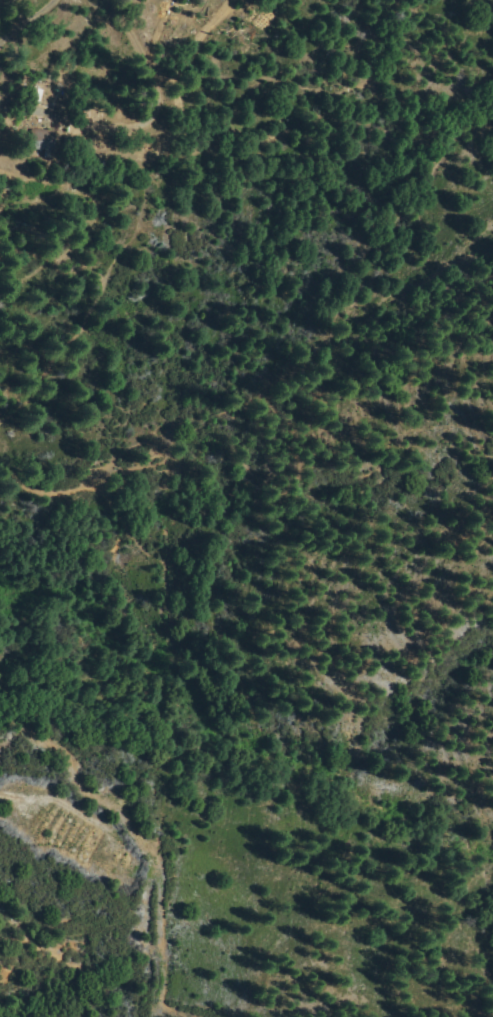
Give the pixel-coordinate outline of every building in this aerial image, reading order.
[(43,90),(39,104),(29,101),(32,87),(43,90)] [(32,130),(57,131),(56,151),(31,149),(32,130)]
